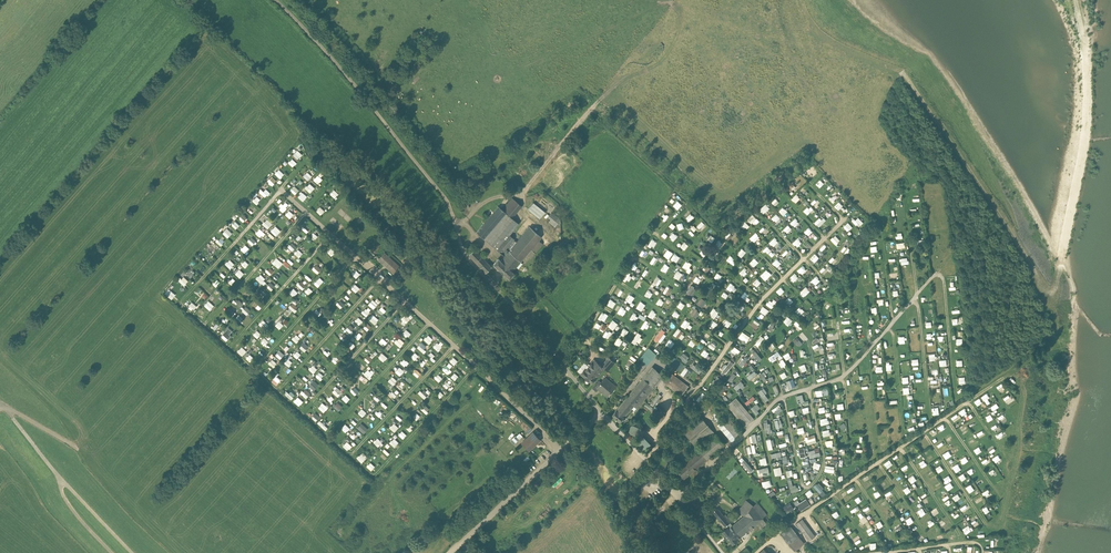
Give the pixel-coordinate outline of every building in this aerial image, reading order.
[(298,159),(302,154),(297,150),(293,154),(298,159)] [(292,167),(296,163),(292,158),(288,162),(292,167)] [(813,166),(808,170),(813,177),(818,173),(813,166)] [(274,173),(279,178),(284,174),(279,168),(274,173)] [(308,180),(312,175),(307,171),(303,176),(308,180)] [(266,179),(270,185),(276,181),(272,176),(266,179)] [(816,183),(820,187),(824,183),(820,179),(816,183)] [(308,182),(305,188),(311,192),(314,186),(308,182)] [(294,185),(290,189),(295,194),(299,190),(294,185)] [(330,194),(334,198),(338,193),(333,189),(330,194)] [(297,196),(303,201),(307,196),(302,191),(297,196)] [(466,196),(456,203),(459,207),(462,205),(461,204),(470,197),(467,193),(465,195),(466,196)] [(796,202),(800,198),(796,193),(791,198),(796,202)] [(521,206),(512,198),(502,209),(512,217),(521,206)] [(771,202),(775,206),(779,201),(775,198),(771,202)] [(810,201),(813,206),(819,202),(815,198),(810,201)] [(283,212),(289,204),(283,200),(279,206),(281,207),(279,209),(283,212)] [(678,209),(682,204),(677,200),(673,205),(678,209)] [(545,212),(533,203),(528,209),(539,218),(545,212)] [(759,209),(763,214),(770,208),(766,203),(759,209)] [(804,209),(808,214),(813,209),(809,205),(804,209)] [(320,206),(316,210),(320,215),(324,210),(320,206)] [(498,206),(477,232),(504,256),(507,253),(506,251),(507,250),(505,249),(514,238),(509,234),(519,223),(512,217),(502,209),(498,206)] [(783,215),(788,211),(783,206),(779,211),(783,215)] [(560,220),(552,213),(548,218),(557,225),(560,220)] [(691,213),(686,216),(689,221),(694,218),(691,213)] [(776,213),(771,217),(775,222),(780,217),(776,213)] [(747,219),(751,223),(756,218),(752,214),(747,219)] [(819,226),(826,220),(824,217),(821,219),(819,217),(814,222),(819,226)] [(854,221),(858,226),(863,222),(858,217),(854,221)] [(795,218),(791,222),(795,227),(799,223),(795,218)] [(743,219),(739,224),(745,229),(749,224),(743,219)] [(269,228),(271,223),(266,220),(265,222),(263,221),(261,224),(269,228)] [(680,222),(675,228),(681,232),(685,226),(680,222)] [(848,231),(852,227),(847,222),(843,226),(848,231)] [(788,224),(783,229),(787,233),(792,228),(788,224)] [(276,236),(281,231),(275,226),(270,230),(276,236)] [(504,256),(500,260),(512,271),(531,249),(535,253),(543,243),(538,240),(541,237),(529,226),(507,253),(504,256)] [(807,235),(813,232),(810,227),(804,230),(807,235)] [(227,238),(232,233),(227,228),(222,232),(227,238)] [(256,231),(261,236),(264,233),(259,228),(256,231)] [(728,240),(733,235),(728,230),(723,236),(728,240)] [(669,236),(673,240),(678,236),(673,232),(669,236)] [(754,242),(760,236),(755,232),(750,237),(754,242)] [(836,244),(840,240),(835,235),(831,239),(836,244)] [(251,245),(256,241),(251,236),(247,240),(251,245)] [(221,245),(224,240),(219,237),(216,242),(221,245)] [(779,245),(776,243),(778,241),(774,237),(769,242),(776,248),(779,245)] [(648,244),(653,248),(657,242),(652,238),(648,244)] [(797,238),(793,242),(797,246),(802,242),(797,238)] [(292,251),(296,246),(292,241),(287,246),(292,251)] [(561,244),(556,241),(549,249),(554,253),(561,244)] [(684,241),(680,246),(684,250),(689,245),(684,241)] [(245,253),(249,249),(245,244),(240,248),(245,253)] [(207,250),(212,254),(216,250),(211,245),(207,250)] [(741,257),(746,252),(742,247),(737,253),(741,257)] [(298,249),(294,253),(299,257),(303,253),(298,249)] [(491,266),(475,249),(469,255),(485,272),(491,266)] [(668,249),(663,254),(668,258),(673,253),(668,249)] [(400,267),(384,252),(378,260),(394,274),(400,267)] [(671,258),(679,263),(683,258),(674,253),(671,258)] [(810,257),(815,262),(819,257),(814,253),(810,257)] [(654,256),(650,261),(654,265),(659,260),(654,256)] [(271,262),(278,268),(282,263),(276,257),(271,262)] [(756,257),(750,261),(753,266),(759,263),(756,257)] [(500,260),(498,258),(493,263),(509,278),(513,272),(512,271),(500,260)] [(777,267),(781,262),(777,258),(772,262),(777,267)] [(230,268),(235,264),(230,259),(225,263),(230,268)] [(689,267),(692,263),(686,260),(682,267),(690,272),(692,269),(689,267)] [(826,262),(819,269),(824,274),(828,270),(830,271),(833,269),(826,262)] [(661,269),(665,272),(670,266),(665,263),(661,269)] [(316,264),(312,268),(317,273),(321,269),(316,264)] [(802,273),(806,269),(802,265),(798,269),(802,273)] [(748,272),(744,267),(740,271),(744,276),(748,272)] [(190,277),(195,272),(190,268),(186,273),(190,277)] [(235,273),(240,278),(244,274),(240,269),(235,273)] [(765,279),(771,274),(766,269),(760,275),(765,279)] [(680,279),(682,272),(676,270),(674,277),(680,279)] [(623,280),(630,281),(631,276),(629,275),(630,272),(626,271),(623,280)] [(305,276),(309,281),(314,277),(309,272),(305,276)] [(789,277),(793,282),(799,277),(794,272),(789,277)] [(260,274),(256,278),(262,284),(266,279),(260,274)] [(231,275),(227,280),(231,285),(236,280),(231,275)] [(658,279),(659,277),(656,275),(652,283),(658,286),(661,280),(658,279)] [(815,284),(820,280),(816,275),(811,280),(815,284)] [(757,278),(753,282),(757,286),(757,285),(760,288),(764,284),(757,278)] [(301,289),(306,285),(301,279),(296,284),(301,289)] [(318,279),(314,283),(318,287),(322,282),(318,279)] [(640,289),(642,283),(636,281),(634,287),(640,289)] [(693,288),(694,286),(691,284),(686,291),(692,295),(696,290),(693,288)] [(668,295),(672,289),(667,285),(663,292),(668,295)] [(805,296),(810,290),(806,286),(800,291),(805,296)] [(289,291),(293,296),(297,292),(293,287),(289,291)] [(748,301),(751,297),(744,292),(741,296),(748,301)] [(630,303),(634,297),(629,293),(625,299),(630,303)] [(240,308),(243,304),(236,297),(232,301),(240,308)] [(702,307),(706,301),(701,297),(697,303),(702,307)] [(606,304),(613,307),(615,301),(609,298),(606,304)] [(661,306),(664,301),(660,298),(656,302),(661,306)] [(340,308),(345,304),(340,299),(336,304),(340,308)] [(208,300),(205,304),(210,309),(214,305),(208,300)] [(191,301),(187,306),(192,310),(197,306),(191,301)] [(297,305),(292,301),(288,307),(295,312),(296,310),(295,308),(297,305)] [(641,301),(636,307),(641,311),(646,304),(641,301)] [(680,301),(677,305),(682,309),(685,304),(680,301)] [(736,305),(741,310),(745,307),(739,302),(736,305)] [(247,315),(251,310),(245,305),(241,310),(247,315)] [(760,310),(765,314),(769,309),(763,305),(760,310)] [(381,306),(377,310),(381,314),(386,310),(381,306)] [(617,312),(624,315),(626,309),(620,306),(617,312)] [(800,306),(795,310),(799,315),(804,311),(800,306)] [(712,307),(709,315),(715,317),(718,310),(712,307)] [(317,308),(313,312),(318,316),(321,312),(317,308)] [(690,313),(696,318),(700,312),(695,308),(690,313)] [(653,318),(657,312),(652,309),(648,315),(653,318)] [(598,317),(604,321),(608,314),(602,311),(598,317)] [(638,318),(635,313),(630,316),(634,321),(638,318)] [(406,323),(410,318),(405,314),(401,318),(406,323)] [(370,315),(368,317),(374,324),(377,322),(370,315)] [(788,316),(783,321),(788,326),(793,320),(788,316)] [(727,327),(732,322),(727,318),(723,323),(727,327)] [(263,319),(259,323),(265,329),(269,325),(263,319)] [(613,319),(608,325),(613,329),(618,323),(613,319)] [(686,328),(690,322),(685,319),(681,325),(686,328)] [(757,329),(760,323),(754,319),(750,324),(757,329)] [(767,328),(771,330),(776,320),(773,319),(767,328)] [(275,324),(279,329),(283,325),(279,320),(275,324)] [(799,331),(803,327),(797,321),(793,325),(799,331)] [(211,327),(216,331),(220,326),(215,322),(211,327)] [(350,333),(354,328),(349,324),(345,329),(350,333)] [(228,327),(221,335),(226,340),(234,331),(228,327)] [(624,336),(628,331),(624,327),(620,333),(624,336)] [(682,333),(683,331),(678,327),(673,333),(681,340),(685,335),(682,333)] [(662,328),(654,338),(658,341),(665,331),(662,328)] [(608,338),(612,332),(607,329),(603,335),(608,338)] [(642,338),(639,337),(641,334),(637,331),(631,341),(635,344),(637,341),(639,343),(642,338)] [(740,336),(747,341),(750,336),(743,331),(740,336)] [(803,332),(797,335),(801,341),(806,337),(803,332)] [(423,339),(429,344),(433,339),(428,334),(423,339)] [(754,343),(757,346),(764,337),(761,335),(754,343)] [(799,346),(802,343),(797,336),(793,339),(799,346)] [(400,347),(404,342),(398,337),(394,342),(400,347)] [(618,337),(614,342),(619,346),(623,340),(618,337)] [(382,338),(378,342),(383,346),(387,342),(382,338)] [(666,343),(670,347),(675,342),(670,338),(666,343)] [(693,347),(697,342),(693,338),(688,343),(693,347)] [(713,350),(717,345),(712,341),(708,346),(713,350)] [(304,351),(308,346),(303,342),(299,347),(304,351)] [(417,346),(423,353),(426,351),(423,348),(426,346),(421,342),(417,346)] [(438,351),(442,346),(437,342),(433,346),(438,351)] [(736,354),(740,350),(734,345),(730,350),(736,354)] [(241,355),(246,351),(242,346),(237,350),(241,355)] [(648,347),(639,358),(647,364),(656,353),(648,347)] [(280,350),(276,355),(280,359),(284,354),(280,350)] [(756,350),(752,352),(758,361),(761,359),(756,350)] [(778,350),(769,356),(772,361),(778,356),(779,359),(782,357),(778,350)] [(247,351),(243,354),(249,361),(253,358),(247,351)] [(683,351),(678,357),(685,362),(689,357),(683,351)] [(783,355),(786,360),(791,357),(788,352),(783,355)] [(383,362),(387,357),(383,353),(378,357),(383,362)] [(639,359),(631,353),(628,357),(630,359),(635,363),(639,359)] [(368,355),(364,358),(368,363),(372,359),(368,355)] [(669,361),(679,370),(684,364),(674,355),(669,361)] [(738,363),(742,365),(743,363),(745,364),(748,358),(742,355),(738,363)] [(609,357),(602,365),(605,368),(607,370),(615,362),(609,357)] [(286,358),(283,362),(289,366),(292,362),(286,358)] [(599,362),(594,359),(589,366),(593,369),(599,362)] [(635,363),(630,359),(627,362),(628,363),(626,365),(625,365),(631,369),(635,363)] [(730,360),(722,370),(725,372),(734,363),(730,360)] [(449,373),(451,370),(449,368),(452,365),(448,362),(443,367),(449,373)] [(602,365),(599,362),(593,369),(589,366),(588,365),(585,368),(591,374),(596,379),(605,368),(602,365)] [(361,372),(365,367),(361,363),(356,367),(361,372)] [(690,366),(699,373),(701,370),(693,363),(690,366)] [(802,372),(807,369),(804,363),(799,366),(802,372)] [(313,373),(317,368),(311,364),(308,369),(313,373)] [(640,364),(629,376),(634,380),(645,368),(640,364)] [(400,366),(395,371),(400,375),(404,371),(400,366)] [(653,367),(643,378),(652,384),(655,386),(664,376),(653,367)] [(591,374),(585,368),(581,373),(592,383),(596,379),(591,374)] [(369,379),(373,374),(368,369),(363,373),(369,379)] [(417,377),(421,373),(417,369),(413,373),(417,377)] [(727,378),(730,381),(736,375),(733,372),(727,378)] [(686,384),(672,373),(665,382),(679,393),(686,384)] [(438,374),(434,378),(439,382),(442,378),(438,374)] [(393,385),(397,381),(392,376),(388,380),(393,385)] [(612,383),(605,377),(601,382),(597,387),(598,388),(601,390),(601,391),(608,396),(616,387),(616,386),(615,388),(611,385),(612,383)] [(652,384),(643,378),(619,407),(616,410),(625,417),(630,411),(629,411),(634,405),(652,384)] [(788,388),(795,387),(793,379),(787,380),(788,388)] [(313,389),(318,385),(313,380),(308,384),(313,389)] [(599,380),(592,388),(596,391),(598,388),(597,387),(601,382),(599,380)] [(742,388),(745,386),(741,380),(733,385),(736,390),(741,386),(742,388)] [(402,385),(405,383),(403,381),(396,387),(399,390),(403,386),(402,385)] [(299,382),(293,389),(297,393),(303,386),(299,382)] [(652,384),(634,405),(637,407),(655,386),(652,384)] [(686,384),(679,393),(681,395),(688,386),(686,384)] [(332,391),(337,397),(342,392),(337,386),(332,391)] [(350,389),(353,395),(359,392),(355,386),(350,389)] [(769,399),(765,393),(767,392),(764,387),(758,390),(765,401),(769,399)] [(301,393),(306,398),(310,393),(306,388),(301,393)] [(291,399),(293,397),(286,391),(284,393),(291,399)] [(392,391),(388,395),(392,399),(397,395),(392,391)] [(702,392),(696,400),(700,403),(706,395),(702,392)] [(984,400),(990,397),(987,392),(981,396),(984,400)] [(330,402),(334,398),(329,394),(325,398),(330,402)] [(795,396),(798,403),(804,401),(802,394),(795,396)] [(1009,394),(1003,397),(1006,403),(1012,399),(1009,394)] [(294,400),(298,405),(303,401),(298,396),(294,400)] [(753,419),(736,398),(727,405),(745,426),(753,419)] [(337,410),(342,406),(337,401),(332,405),(337,410)] [(317,407),(323,412),(328,407),(322,402),(317,407)] [(759,412),(757,409),(761,407),(757,402),(751,407),(756,414),(759,412)] [(772,408),(773,411),(776,410),(777,412),(782,409),(779,404),(772,408)] [(363,417),(366,412),(362,408),(358,413),(363,417)] [(616,410),(612,415),(621,421),(625,417),(616,410)] [(661,419),(665,415),(660,410),(657,414),(661,419)] [(350,420),(355,425),(359,420),(354,415),(350,420)] [(742,433),(728,416),(721,421),(735,438),(742,433)] [(530,427),(519,417),(515,421),(526,431),(530,427)] [(701,417),(684,432),(697,446),(714,431),(701,417)] [(776,428),(782,426),(780,418),(774,420),(776,428)] [(394,432),(399,427),(394,422),(389,427),(394,432)] [(341,428),(345,432),(350,428),(345,423),(341,428)] [(405,426),(409,431),(413,427),(410,423),(405,426)] [(518,432),(510,440),(516,446),(524,438),(518,432)] [(533,432),(521,443),(525,446),(524,447),(528,451),(540,440),(533,432)] [(380,444),(381,445),(383,443),(377,437),(373,442),(378,446),(380,444)] [(394,447),(399,442),(394,437),(389,442),(394,447)] [(679,438),(667,448),(671,452),(682,442),(679,438)] [(342,445),(348,450),(352,445),(346,441),(342,445)] [(682,442),(671,452),(681,464),(687,459),(689,457),(685,452),(689,449),(682,442)] [(977,454),(982,451),(979,446),(973,449),(977,454)] [(820,455),(820,451),(815,452),(814,449),(808,450),(810,457),(820,455)] [(362,451),(357,457),(362,462),(368,457),(362,451)] [(777,456),(778,459),(782,458),(780,451),(770,453),(771,457),(777,456)] [(748,472),(752,470),(743,456),(739,459),(748,472)] [(766,457),(759,458),(761,465),(767,464),(766,457)] [(777,457),(771,459),(773,465),(781,463),(780,459),(778,460),(777,457)] [(696,468),(687,459),(681,464),(676,468),(684,478),(696,468)] [(807,466),(808,471),(812,470),(811,465),(810,465),(808,459),(802,461),(804,467),(807,466)] [(889,459),(884,463),(887,468),(893,464),(889,459)] [(919,463),(922,467),(927,464),(923,459),(919,463)] [(370,462),(367,466),(371,470),(375,466),(370,462)] [(759,476),(770,474),(768,466),(757,468),(759,476)] [(775,475),(782,474),(781,466),(774,467),(775,475)] [(866,475),(861,478),(864,483),(869,479),(866,475)] [(912,483),(917,479),(913,475),(908,479),(912,483)] [(943,478),(946,483),(952,480),(949,475),(943,478)] [(822,476),(820,479),(828,484),(830,481),(822,476)] [(797,484),(792,485),(791,477),(788,477),(790,492),(798,491),(797,484)] [(818,481),(813,486),(821,495),(825,492),(822,489),(824,487),(818,481)] [(944,485),(948,490),(953,486),(950,481),(944,485)] [(971,483),(966,486),(969,492),(974,489),(971,483)] [(956,500),(962,497),(959,491),(952,494),(956,500)] [(778,502),(783,498),(779,494),(774,497),(778,502)] [(800,510),(810,504),(806,498),(797,503),(800,510)] [(880,503),(884,508),(888,505),(885,500),(880,503)] [(784,505),(788,511),(793,507),(790,502),(784,505)] [(753,505),(744,516),(734,524),(729,528),(738,539),(764,518),(753,505)] [(865,514),(872,511),(868,505),(862,509),(865,514)] [(729,518),(727,519),(717,507),(713,511),(727,528),(728,527),(729,528),(734,524),(729,518)] [(890,519),(896,516),(893,511),(887,515),(890,519)] [(926,521),(930,526),(935,523),(932,518),(926,521)] [(815,536),(802,519),(796,523),(809,541),(815,536)] [(874,524),(878,529),(884,525),(880,520),(874,524)] [(968,524),(962,528),(965,534),(971,530),(968,524)] [(791,526),(781,534),(784,537),(794,530),(791,526)] [(729,528),(728,527),(727,528),(722,531),(733,544),(738,540),(738,539),(729,528)] [(802,540),(794,530),(784,537),(794,551),(804,543),(803,541),(804,540),(803,539),(802,540)] [(919,542),(924,538),(921,533),(916,537),(919,542)]
